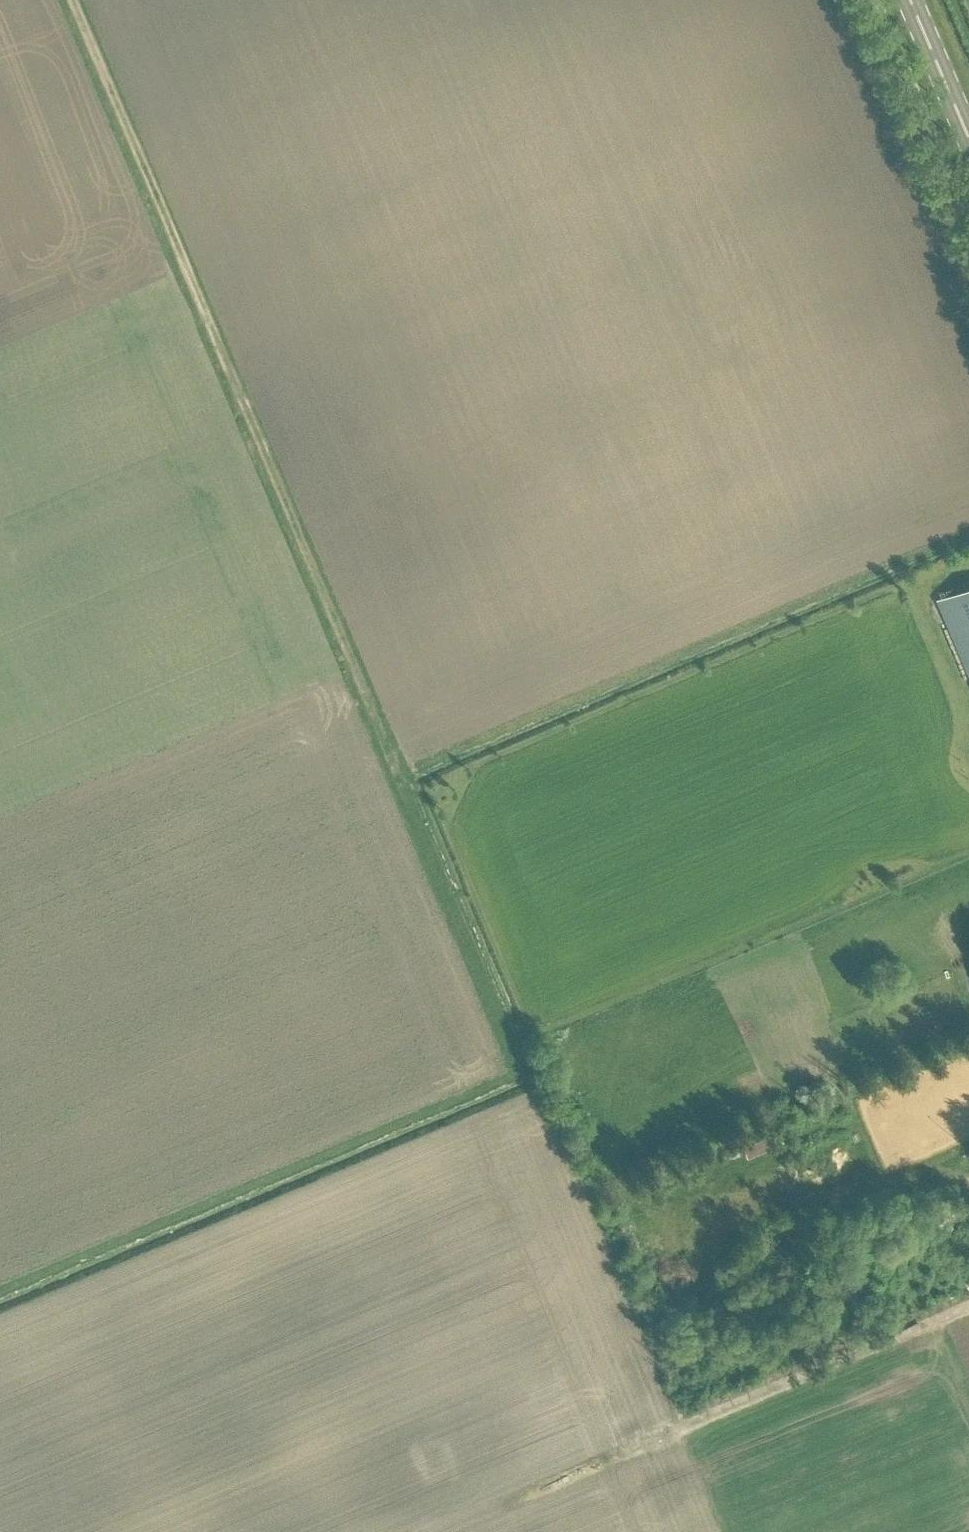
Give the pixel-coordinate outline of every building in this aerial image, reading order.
[(938,599),(968,674),(968,587),(938,599)]
